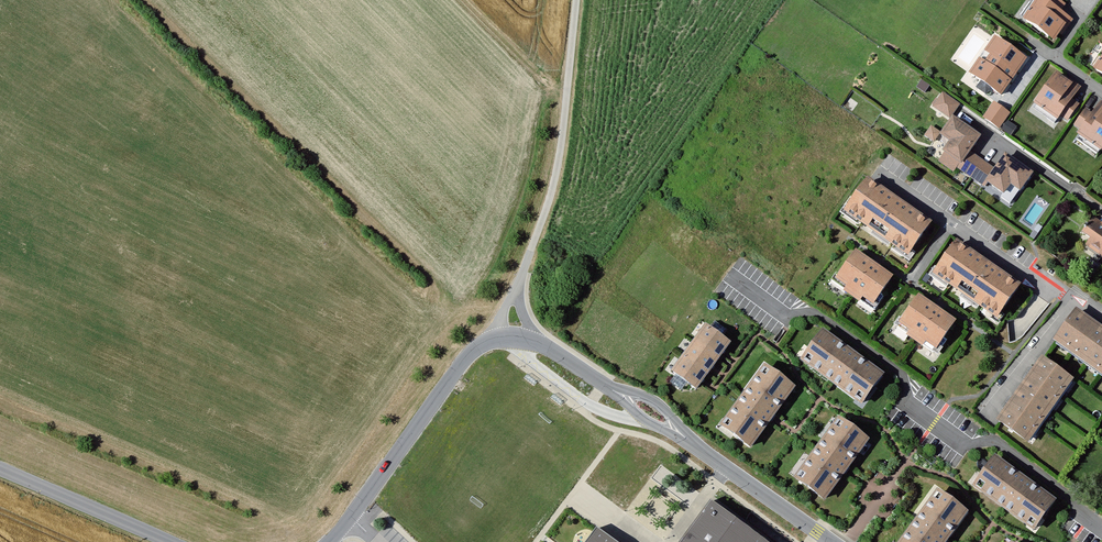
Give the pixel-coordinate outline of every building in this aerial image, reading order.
[(1028,21),(1056,39),(1070,18),(1061,12),(1065,5),(1057,0),(1048,0),(1047,3),(1043,0),(1041,0),(1028,21)] [(1026,61),(997,41),(974,73),(1003,94),(1026,61)] [(1081,88),(1067,79),(1066,81),(1058,76),(1039,104),(1060,118),(1062,114),(1069,119),(1078,106),(1072,101),(1081,88)] [(958,106),(943,94),(932,107),(948,120),(958,106)] [(1009,114),(995,104),(986,117),(1000,127),(1009,114)] [(1095,116),(1088,110),(1078,125),(1086,130),(1083,134),(1101,147),(1101,105),(1095,116)] [(1003,128),(1010,132),(1015,124),(1008,119),(1003,128)] [(980,138),(955,120),(944,136),(954,142),(947,152),(961,162),(963,163),(970,153),(980,138)] [(932,127),(928,134),(937,138),(941,131),(932,127)] [(961,162),(947,152),(941,162),(955,171),(958,167),(961,162)] [(997,172),(970,153),(963,163),(961,162),(958,167),(987,187),(990,183),(997,172)] [(1023,189),(1033,174),(1007,157),(997,172),(990,183),(1006,193),(1013,183),(1023,189)] [(932,224),(870,181),(849,212),(910,255),(932,224)] [(1095,220),(1086,233),(1095,239),(1090,246),(1101,255),(1101,225),(1095,220)] [(1020,286),(959,243),(937,274),(999,317),(1020,286)] [(892,279),(858,254),(841,278),(853,286),(849,291),(860,300),(864,294),(875,303),(892,279)] [(955,323),(921,298),(903,322),(915,331),(911,336),(922,344),(926,339),(937,347),(955,323)] [(1080,312),(1059,342),(1101,372),(1101,327),(1080,312)] [(730,344),(708,328),(676,371),(698,387),(702,382),(712,367),(723,352),(730,344)] [(884,376),(825,334),(806,361),(864,403),(884,376)] [(1073,378),(1043,357),(998,419),(1028,441),(1073,378)] [(794,388),(766,368),(724,426),(753,447),(773,418),(794,388)] [(538,380),(528,373),(525,377),(535,384),(538,380)] [(564,400),(555,393),(552,397),(561,404),(564,400)] [(868,440),(839,420),(798,478),(826,498),(846,471),(868,440)] [(1057,502),(998,460),(979,487),(1037,529),(1057,502)] [(939,493),(905,541),(947,541),(968,513),(939,493)] [(711,503),(681,541),(764,541),(711,503)] [(597,527),(593,532),(586,541),(617,541),(597,527)]
